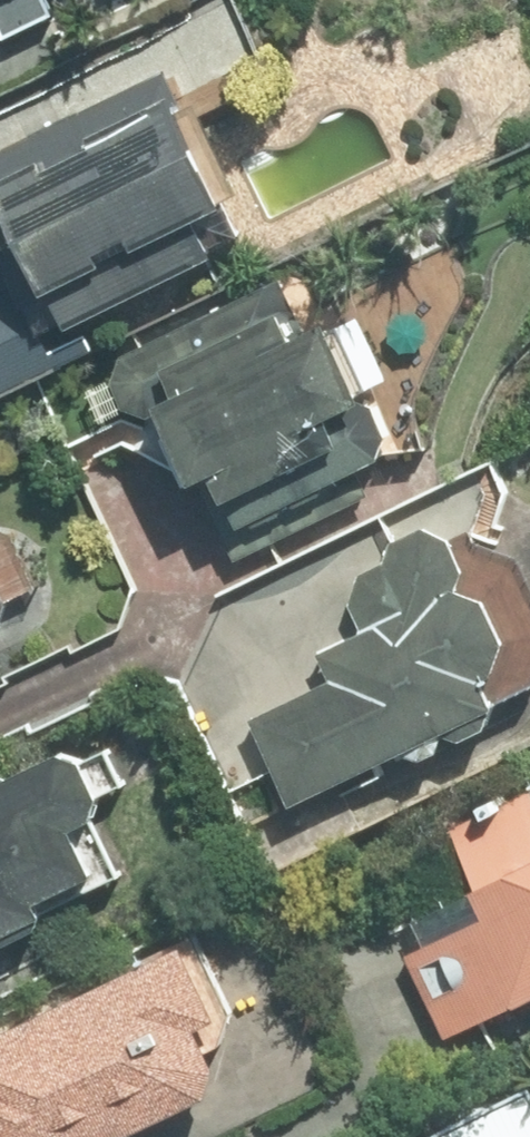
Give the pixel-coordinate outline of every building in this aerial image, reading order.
[(3,37),(54,13),(48,0),(0,0),(0,29),(3,37)] [(231,258),(228,250),(252,239),(239,212),(243,211),(177,71),(0,156),(0,171),(7,187),(0,190),(0,233),(47,332),(76,318),(82,330),(231,258)] [(60,367),(16,277),(0,285),(0,397),(60,367)] [(239,558),(373,495),(363,470),(390,457),(398,434),(343,320),(311,334),(284,277),(128,354),(118,380),(131,405),(153,412),(173,402),(187,431),(179,434),(239,558)] [(368,632),(322,654),(335,680),(256,719),(301,810),(456,734),(476,739),(497,730),(503,712),(508,708),(496,682),(508,675),(519,643),(498,601),(468,591),(475,569),(460,538),(428,527),(396,543),(390,561),(364,574),(354,602),(368,632)] [(11,630),(22,602),(7,569),(0,567),(0,635),(11,630)] [(91,760),(69,753),(15,778),(1,773),(0,773),(0,939),(51,914),(46,903),(105,874),(82,827),(99,818),(108,795),(91,760)] [(529,1003),(529,785),(453,823),(497,908),(407,952),(448,1035),(526,997),(528,1004),(529,1003)] [(221,1095),(231,1067),(212,1026),(236,1013),(197,932),(144,955),(150,965),(0,1036),(0,1136),(134,1136),(221,1095)] [(430,1136),(529,1136),(529,1088),(430,1136)]
